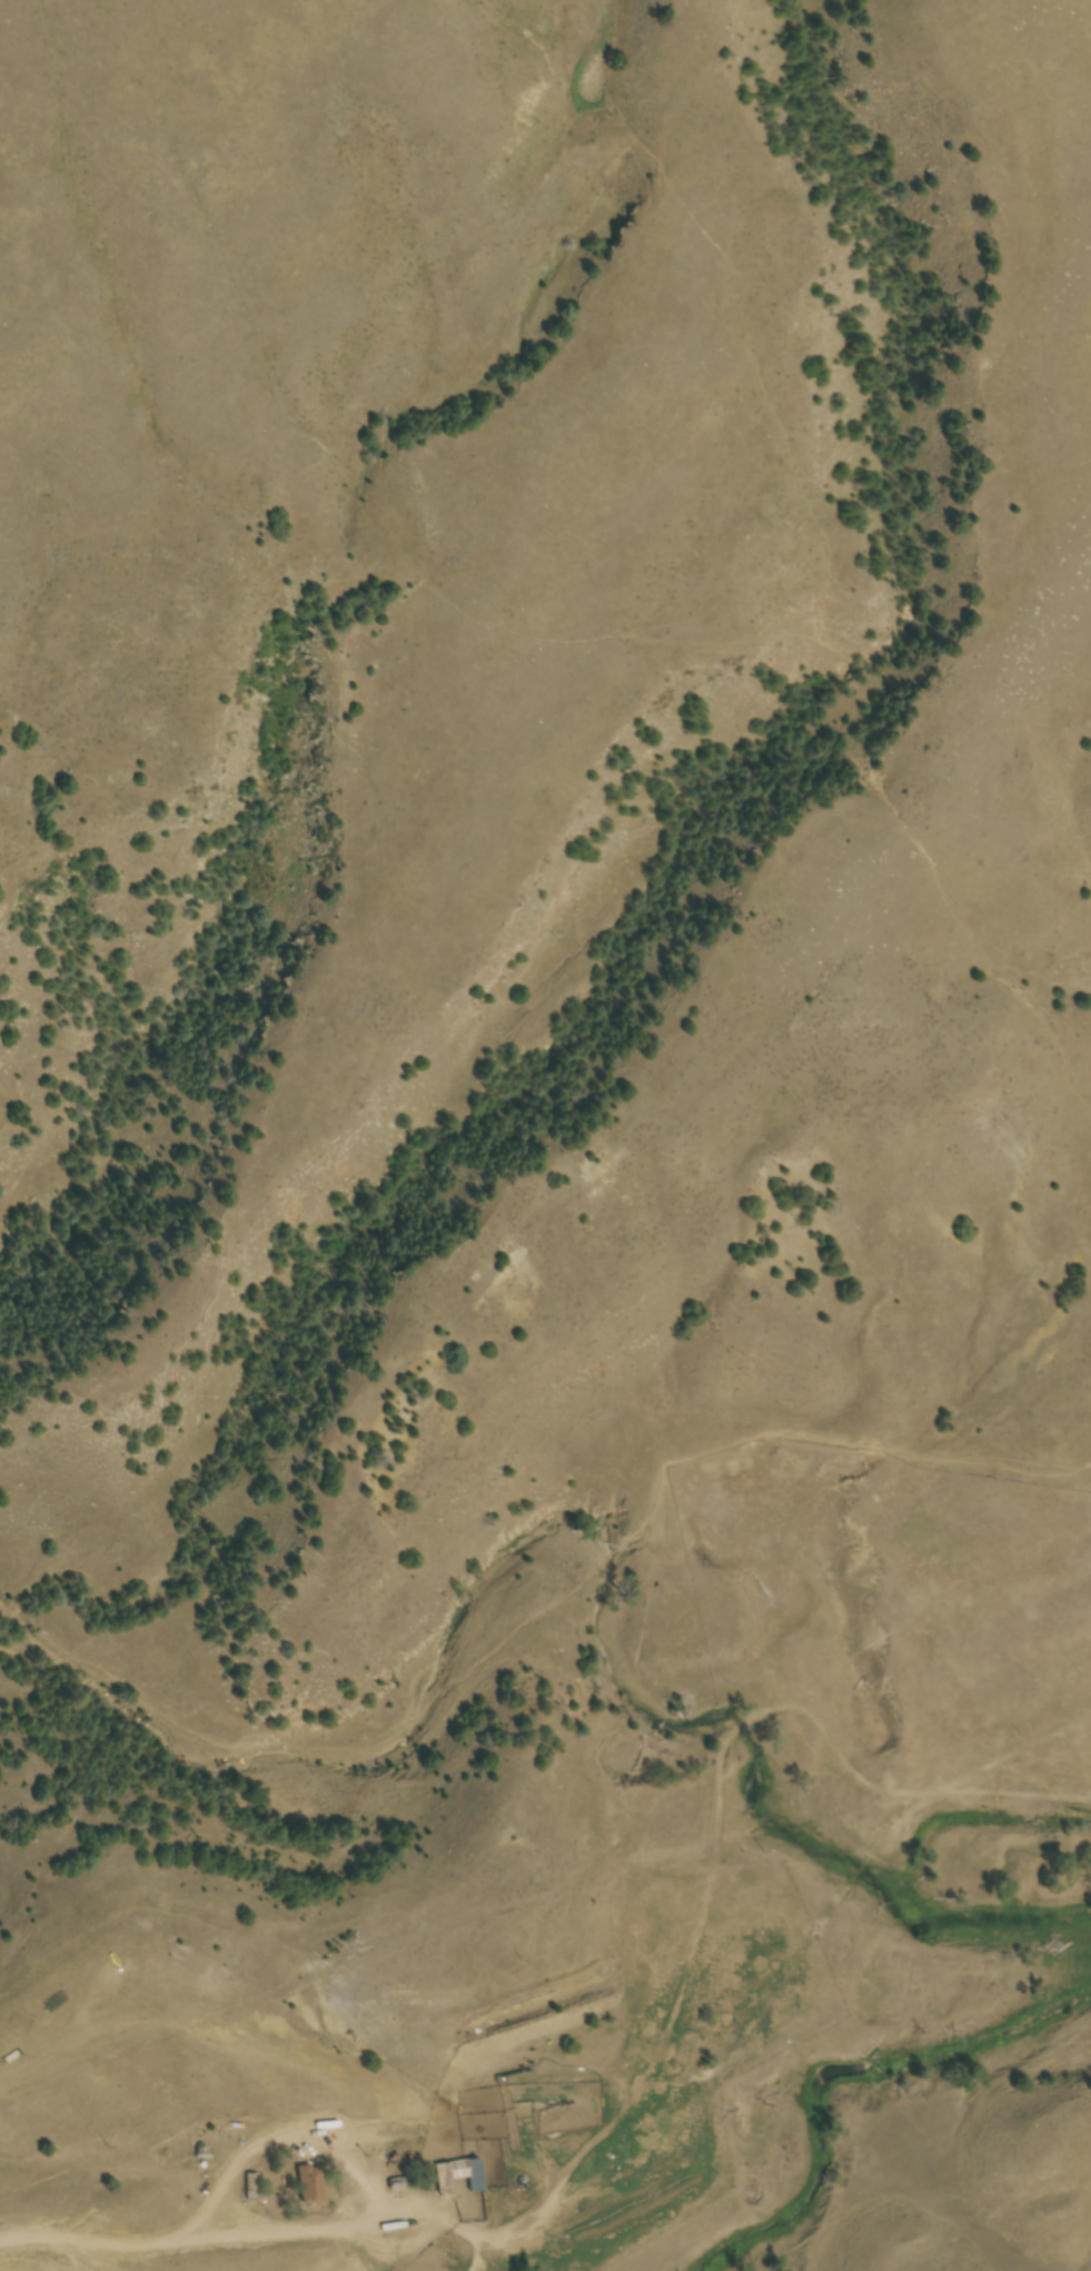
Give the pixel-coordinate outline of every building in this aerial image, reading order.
[(445,2195),(461,2194),(459,2179),(475,2178),(476,2192),(492,2190),(488,2158),(442,2163),(445,2195)] [(330,2202),(329,2165),(306,2165),(306,2202),(330,2202)]
